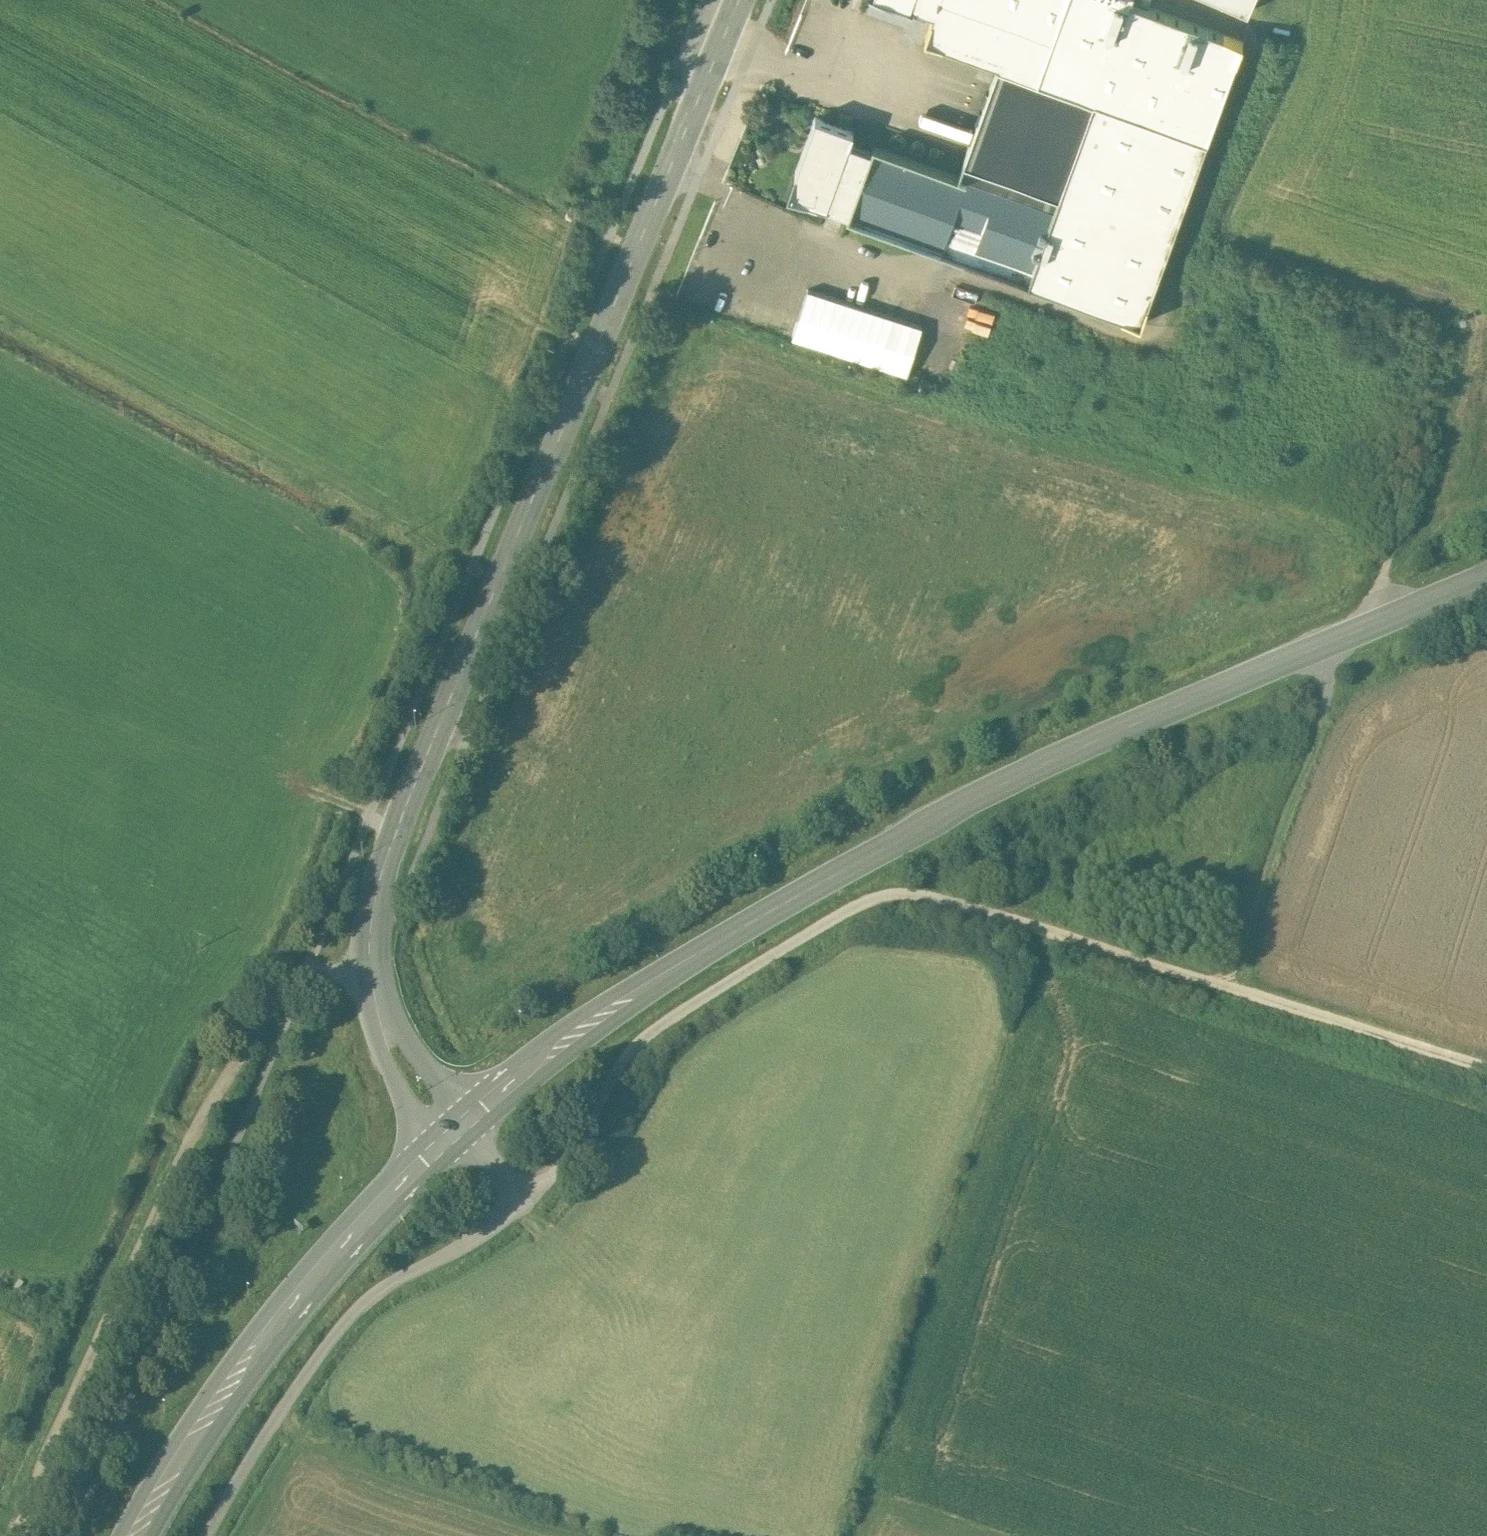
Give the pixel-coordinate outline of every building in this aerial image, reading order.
[(910,6),(911,3),(919,6),(916,14),(923,17),(927,9),(934,11),(925,36),(999,63),(958,174),(873,143),(871,148),(850,140),(854,129),(816,115),(795,172),(795,171),(788,191),(818,202),(819,202),(827,205),(827,204),(848,212),(847,215),(942,250),(942,249),(1141,321),(1243,40),(1133,0),(893,0),(910,6)] [(1248,9),(1251,0),(1227,0),(1248,9)]
